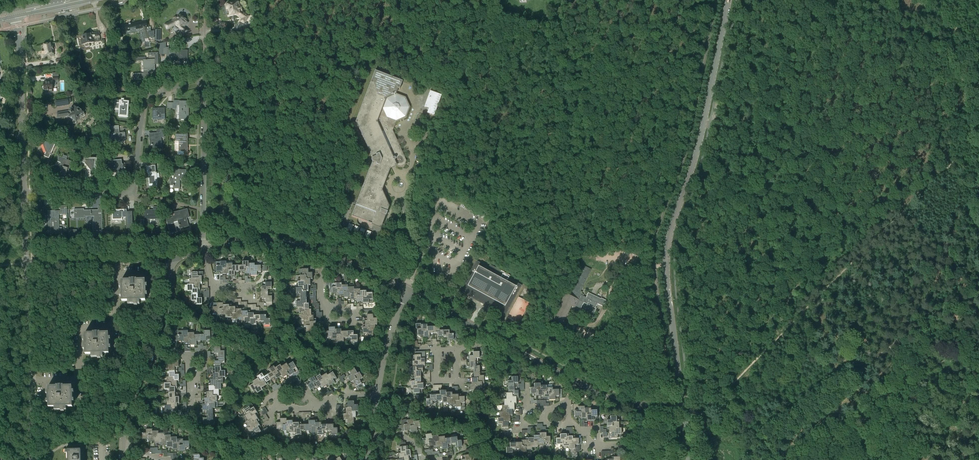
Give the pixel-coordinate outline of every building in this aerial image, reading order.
[(226,5),(226,9),(228,9),(230,15),(236,14),(243,18),(241,21),(244,23),(249,16),(242,11),(241,6),(239,7),(238,2),(234,3),(234,2),(230,3),(230,4),(226,5)] [(173,26),(173,25),(174,24),(186,33),(188,30),(184,27),(188,22),(186,21),(187,20),(185,18),(185,16),(184,15),(183,16),(182,16),(180,14),(177,19),(175,17),(172,21),(165,25),(167,29),(173,26)] [(126,32),(142,29),(143,32),(139,32),(140,40),(141,43),(145,42),(144,39),(150,38),(151,39),(154,38),(154,31),(151,31),(151,32),(148,32),(147,29),(147,28),(146,21),(125,25),(126,32)] [(83,36),(81,36),(82,45),(85,44),(86,47),(89,47),(89,44),(95,42),(94,39),(100,38),(99,37),(100,37),(100,36),(99,36),(99,33),(87,35),(87,34),(86,33),(85,33),(84,34),(83,34),(83,35),(83,36)] [(54,53),(52,46),(51,46),(51,44),(48,44),(48,43),(43,44),(45,50),(42,51),(43,54),(45,53),(46,55),(50,54),(51,56),(54,56),(54,53)] [(165,48),(165,43),(159,44),(159,54),(160,54),(159,54),(167,54),(167,48),(165,48)] [(175,62),(180,62),(180,61),(187,62),(188,51),(175,50),(175,62)] [(144,73),(132,74),(133,80),(149,79),(149,71),(155,71),(155,59),(146,60),(146,58),(136,58),(136,61),(143,61),(144,73)] [(403,81),(375,70),(356,122),(357,122),(359,128),(373,158),(372,158),(372,159),(372,160),(372,161),(373,161),(360,195),(352,216),(357,218),(360,219),(368,222),(368,223),(372,225),(372,224),(381,227),(385,215),(386,215),(387,213),(388,211),(387,211),(389,206),(381,190),(390,168),(389,168),(393,166),(395,165),(396,165),(396,166),(400,167),(405,165),(406,161),(393,131),(394,127),(395,124),(396,122),(400,120),(401,120),(402,119),(404,119),(406,117),(410,107),(406,97),(395,93),(397,89),(397,88),(400,89),(400,88),(403,81)] [(56,85),(56,82),(59,82),(59,80),(59,77),(57,77),(53,77),(53,80),(53,82),(44,83),(44,86),(43,86),(42,87),(42,88),(42,89),(43,89),(43,90),(44,90),(48,90),(48,92),(53,92),(53,86),(56,85)] [(72,96),(79,93),(76,86),(72,88),(74,91),(70,93),(72,96)] [(431,92),(430,91),(425,106),(424,107),(428,109),(427,114),(434,116),(441,96),(431,92)] [(119,115),(126,115),(127,111),(128,111),(129,101),(115,100),(115,105),(115,109),(119,110),(119,115)] [(189,102),(189,101),(179,101),(180,102),(180,119),(179,119),(179,120),(189,120),(189,119),(188,119),(188,102),(189,102)] [(72,122),(72,124),(73,124),(75,124),(76,123),(81,116),(82,117),(84,117),(85,115),(85,114),(83,113),(84,113),(73,105),(71,108),(71,109),(69,112),(69,111),(57,113),(58,118),(67,116),(73,120),(72,122)] [(165,119),(165,108),(152,109),(153,120),(158,120),(165,119)] [(117,141),(125,140),(125,132),(119,133),(119,126),(107,126),(108,144),(117,144),(117,141)] [(150,145),(153,145),(153,148),(162,147),(161,144),(161,134),(164,134),(164,129),(157,130),(157,133),(150,134),(150,140),(150,141),(150,145)] [(179,151),(178,151),(178,154),(184,154),(184,151),(187,151),(188,134),(176,134),(176,142),(179,142),(179,151)] [(39,141),(42,143),(46,152),(44,156),(49,158),(56,143),(41,136),(39,141)] [(72,161),(67,160),(68,156),(63,155),(63,158),(59,157),(58,162),(60,162),(64,164),(63,167),(61,174),(62,175),(61,178),(65,179),(67,170),(69,170),(72,161)] [(80,162),(84,163),(91,170),(90,175),(96,175),(97,158),(81,157),(80,162)] [(110,161),(111,173),(122,172),(121,160),(110,161)] [(157,184),(156,172),(155,165),(146,166),(146,172),(148,172),(149,184),(154,184),(154,186),(156,187),(158,187),(157,184)] [(173,186),(173,187),(174,187),(174,189),(180,189),(180,179),(186,179),(186,170),(180,170),(174,170),(174,179),(170,179),(170,186),(173,186)] [(48,211),(48,220),(52,220),(53,233),(62,233),(62,228),(59,228),(58,215),(67,214),(67,206),(60,206),(60,211),(48,211)] [(153,210),(144,210),(144,220),(144,224),(144,225),(149,225),(149,220),(160,219),(160,207),(153,207),(153,210)] [(93,220),(93,231),(102,231),(102,210),(84,210),(84,209),(74,209),(74,216),(95,216),(95,219),(93,220)] [(126,217),(126,228),(132,228),(132,212),(124,212),(124,209),(112,210),(112,220),(121,219),(121,218),(126,217)] [(172,213),(173,218),(167,220),(168,224),(174,223),(174,221),(178,220),(181,228),(189,226),(187,218),(189,218),(187,209),(172,213)] [(509,278),(510,276),(490,264),(488,267),(476,260),(462,286),(459,291),(481,303),(480,304),(479,304),(477,306),(480,307),(483,309),(484,307),(482,306),(483,304),(505,316),(522,285),(509,278)] [(216,272),(223,272),(223,268),(226,267),(226,263),(227,263),(226,261),(215,262),(215,266),(216,266),(216,272)] [(242,265),(238,265),(238,272),(245,272),(245,267),(249,267),(249,263),(249,261),(242,261),(242,265)] [(223,274),(229,274),(229,269),(233,269),(232,265),(233,265),(233,263),(227,263),(226,263),(226,267),(223,268),(223,272),(223,274)] [(255,263),(249,263),(249,267),(245,267),(245,272),(245,274),(251,274),(251,269),(255,269),(255,265),(255,263)] [(229,274),(229,276),(235,276),(235,272),(238,272),(238,265),(233,265),(232,265),(233,269),(229,269),(229,274)] [(261,265),(255,265),(255,269),(251,269),(251,274),(251,276),(257,276),(257,272),(261,272),(261,265)] [(302,269),(302,275),(306,275),(306,279),(310,279),(312,279),(312,273),(313,273),(313,266),(308,266),(308,269),(306,269),(303,269),(302,269)] [(586,298),(583,296),(584,295),(582,294),(581,295),(579,294),(591,269),(584,266),(573,290),(570,289),(568,295),(565,293),(552,320),(555,322),(552,327),(561,331),(565,322),(564,322),(571,306),(580,310),(579,312),(583,313),(582,314),(583,314),(584,313),(592,317),(594,313),(596,308),(595,308),(597,304),(603,306),(605,303),(606,300),(605,300),(601,298),(601,299),(598,298),(597,297),(588,293),(587,295),(586,298)] [(202,282),(202,276),(203,276),(203,272),(198,272),(197,272),(191,272),(192,278),(192,279),(195,279),(195,282),(200,282),(202,282)] [(300,275),(300,281),(300,282),(304,281),(304,285),(308,285),(310,285),(310,279),(306,279),(306,275),(302,275),(300,275)] [(189,279),(189,285),(193,285),(193,289),(198,288),(198,289),(200,288),(200,282),(195,282),(195,279),(192,279),(192,278),(189,279)] [(122,301),(128,301),(128,304),(140,303),(139,301),(146,300),(145,280),(121,280),(122,301)] [(298,281),(298,287),(298,288),(302,288),(302,291),(306,291),(308,291),(308,285),(304,285),(304,281),(300,282),(300,281),(298,281)] [(261,286),(262,293),(268,292),(268,289),(272,289),(272,282),(265,282),(265,286),(261,286)] [(342,285),(342,283),(335,283),(331,283),(332,286),(332,287),(332,293),(338,293),(338,289),(342,289),(342,285)] [(191,291),(191,295),(198,294),(198,289),(198,288),(193,289),(193,285),(189,285),(187,285),(187,291),(191,291)] [(338,295),(344,295),(344,291),(348,291),(348,285),(342,285),(342,289),(338,289),(338,293),(338,295)] [(344,297),(350,297),(350,293),(354,293),(354,289),(354,287),(354,285),(348,285),(348,291),(344,291),(344,295),(344,297)] [(300,294),(300,298),(306,297),(306,291),(302,291),(302,288),(298,288),(298,287),(296,288),(296,294),(300,294)] [(350,299),(356,299),(356,295),(360,295),(360,291),(360,289),(354,289),(354,293),(350,293),(350,297),(350,299)] [(356,301),(362,301),(363,301),(363,297),(367,297),(366,293),(367,293),(367,291),(360,291),(360,295),(356,295),(356,299),(356,301)] [(268,292),(262,293),(262,299),(266,299),(266,303),(272,302),(272,296),(268,296),(268,292)] [(373,299),(373,293),(367,293),(366,293),(367,297),(363,297),(363,301),(362,301),(363,304),(369,303),(373,303),(373,299)] [(198,294),(191,295),(192,301),(195,301),(196,305),(202,304),(202,298),(198,298),(198,294)] [(296,308),(299,308),(299,307),(302,307),(302,303),(307,303),(306,297),(300,298),(300,301),(296,301),(296,308)] [(508,318),(517,323),(528,303),(519,298),(508,318)] [(209,313),(219,313),(219,309),(223,309),(223,305),(223,303),(217,303),(217,304),(213,304),(213,308),(209,308),(209,313)] [(309,303),(307,303),(302,303),(302,307),(299,307),(299,308),(299,314),(301,314),(305,314),(305,310),(309,310),(309,309),(309,303)] [(219,315),(225,315),(226,315),(226,311),(230,311),(229,307),(229,305),(223,305),(223,309),(219,309),(219,313),(219,315)] [(225,317),(232,317),(232,313),(236,313),(235,309),(236,309),(236,307),(229,307),(230,311),(226,311),(226,315),(225,315),(225,317)] [(232,319),(238,319),(238,315),(242,315),(242,311),(242,309),(236,309),(235,309),(236,313),(232,313),(232,317),(232,319)] [(311,309),(309,309),(309,310),(305,310),(305,314),(301,314),(301,320),(304,320),(303,320),(307,320),(307,316),(311,316),(311,315),(311,309)] [(238,321),(244,321),(244,317),(248,317),(248,313),(248,311),(242,311),(242,315),(238,315),(238,319),(238,321)] [(244,323),(250,323),(250,319),(254,319),(254,315),(254,313),(248,313),(248,317),(244,317),(244,321),(244,323)] [(367,315),(367,320),(367,321),(371,321),(371,325),(375,325),(378,325),(377,317),(373,317),(373,314),(367,315)] [(250,323),(250,325),(257,325),(257,322),(260,321),(260,315),(254,315),(254,319),(250,319),(250,323)] [(267,315),(260,315),(260,321),(264,321),(264,325),(271,325),(270,318),(267,318),(267,315)] [(304,326),(306,326),(310,326),(310,322),(314,322),(314,321),(314,315),(311,315),(311,316),(307,316),(307,320),(303,320),(304,320),(304,326)] [(365,321),(365,327),(369,327),(369,331),(373,331),(375,331),(375,325),(371,325),(371,321),(367,321),(367,320),(365,321)] [(306,326),(306,332),(312,332),(312,328),(316,328),(316,321),(314,321),(314,322),(310,322),(310,326),(306,326)] [(417,335),(423,335),(423,331),(427,331),(427,327),(427,325),(421,325),(421,324),(416,324),(416,329),(417,329),(417,335)] [(437,337),(444,337),(443,330),(440,330),(439,326),(433,327),(433,333),(437,333),(437,337)] [(325,338),(331,338),(331,333),(335,333),(335,329),(335,327),(329,327),(329,329),(325,329),(325,338)] [(365,327),(363,327),(363,333),(367,333),(367,337),(373,337),(373,331),(369,331),(369,327),(365,327)] [(430,333),(433,333),(433,327),(427,327),(427,331),(423,331),(423,335),(423,337),(430,337),(430,333)] [(331,340),(337,340),(337,335),(341,335),(341,331),(341,329),(335,329),(335,333),(331,333),(331,338),(331,340)] [(178,341),(184,341),(184,337),(188,337),(188,333),(188,330),(182,331),(182,335),(178,335),(178,341)] [(204,334),(200,334),(200,341),(206,341),(206,342),(210,342),(210,330),(204,330),(204,334)] [(443,330),(444,337),(447,336),(447,340),(454,340),(454,334),(450,334),(450,330),(443,330)] [(337,340),(337,342),(344,342),(344,338),(348,338),(348,331),(341,331),(341,335),(337,335),(337,340)] [(354,331),(348,331),(348,338),(351,337),(351,341),(358,341),(357,335),(354,335),(354,331)] [(184,343),(190,343),(190,339),(194,339),(194,335),(194,332),(188,333),(188,337),(184,337),(184,341),(184,343)] [(85,333),(85,344),(85,354),(91,354),(91,357),(103,356),(103,353),(109,353),(108,333),(85,333)] [(190,339),(190,343),(190,345),(197,345),(197,341),(200,341),(200,334),(194,335),(194,339),(190,339)] [(218,353),(218,357),(225,357),(224,346),(220,346),(220,347),(214,347),(214,353),(218,353)] [(469,356),(469,362),(476,362),(476,358),(480,358),(479,352),(473,352),(473,356),(469,356)] [(414,355),(415,361),(419,361),(419,365),(423,365),(425,365),(425,358),(421,358),(421,355),(414,355)] [(215,361),(215,367),(221,367),(221,363),(225,363),(225,357),(218,357),(218,361),(215,361)] [(168,365),(169,371),(175,371),(175,367),(179,367),(179,360),(172,361),(172,365),(168,365)] [(412,361),(413,367),(416,367),(416,371),(421,371),(423,371),(423,365),(419,365),(419,361),(415,361),(412,361)] [(293,362),(288,365),(290,368),(287,370),(289,374),(290,376),(295,373),(293,369),(296,367),(293,362)] [(473,368),(474,372),(480,371),(480,365),(476,366),(476,362),(469,362),(470,368),(473,368)] [(287,363),(282,366),(281,366),(283,370),(280,372),(282,375),(283,377),(289,374),(287,370),(290,368),(288,365),(287,363)] [(280,364),(275,368),(277,371),(274,373),(276,377),(277,379),(282,375),(280,372),(283,370),(281,366),(282,366),(280,364)] [(271,373),(267,374),(271,380),(276,377),(274,373),(277,371),(275,368),(274,366),(268,369),(271,373)] [(215,367),(215,373),(219,373),(219,377),(223,377),(225,377),(225,370),(221,371),(221,367),(215,367)] [(414,373),(415,377),(421,377),(421,371),(416,371),(416,367),(413,367),(410,367),(411,373),(414,373)] [(351,382),(353,381),(356,379),(354,376),(358,373),(354,368),(349,371),(351,375),(348,377),(351,382)] [(169,371),(169,377),(173,377),(173,381),(177,381),(179,381),(179,374),(175,374),(175,371),(169,371)] [(474,372),(474,378),(478,378),(478,382),(482,382),(484,382),(484,375),(480,375),(480,371),(474,372)] [(333,372),(328,375),(330,378),(326,381),(328,384),(329,386),(335,382),(334,381),(337,379),(333,372)] [(353,381),(358,390),(364,386),(359,380),(363,377),(359,372),(358,373),(354,376),(356,379),(353,381)] [(213,373),(213,379),(217,379),(217,383),(221,383),(223,383),(223,377),(219,377),(219,373),(215,373),(213,373)] [(257,376),(258,378),(260,382),(263,379),(266,383),(271,380),(267,374),(264,376),(262,373),(257,376)] [(327,373),(321,376),(321,377),(323,380),(320,382),(322,385),(323,387),(328,384),(326,381),(330,378),(328,375),(327,373)] [(320,374),(315,378),(317,381),(313,383),(316,387),(317,389),(322,385),(320,382),(323,380),(321,377),(321,376),(320,374)] [(315,378),(314,376),(308,379),(309,380),(305,382),(310,390),(316,387),(313,383),(317,381),(315,378)] [(167,377),(167,383),(170,383),(171,387),(175,387),(177,387),(177,381),(173,381),(173,377),(169,377),(167,377)] [(411,387),(413,387),(417,387),(417,383),(421,383),(421,377),(415,377),(413,377),(413,381),(411,381),(411,387)] [(508,381),(508,387),(514,387),(514,383),(518,383),(518,377),(511,377),(511,381),(508,381)] [(253,382),(254,383),(256,387),(259,385),(262,388),(267,385),(266,383),(263,379),(260,382),(258,378),(253,382)] [(472,378),(472,384),(476,384),(476,388),(480,388),(482,388),(482,382),(478,382),(478,378),(474,378),(472,378)] [(211,379),(211,385),(214,385),(214,389),(219,389),(221,389),(221,383),(217,383),(217,379),(213,379),(211,379)] [(169,389),(169,393),(175,393),(175,387),(171,387),(170,383),(167,383),(164,383),(165,389),(169,389)] [(254,383),(249,387),(253,394),(256,392),(257,393),(263,390),(262,388),(259,385),(256,387),(254,383)] [(413,387),(414,393),(423,393),(423,389),(424,389),(423,383),(421,383),(417,383),(417,387),(413,387)] [(530,394),(536,394),(536,390),(540,389),(540,386),(540,383),(534,383),(534,387),(530,387),(530,394)] [(472,384),(470,384),(470,391),(474,391),(474,394),(480,394),(480,388),(476,388),(476,384),(472,384)] [(209,385),(209,391),(209,392),(212,391),(213,396),(217,395),(217,396),(219,395),(219,389),(214,389),(214,385),(211,385),(209,385)] [(536,396),(542,396),(543,396),(542,392),(547,391),(546,387),(547,387),(546,385),(540,386),(540,389),(536,390),(536,394),(536,396)] [(66,407),(72,406),(72,386),(48,386),(49,407),(54,407),(55,410),(67,409),(66,407)] [(508,387),(508,393),(512,393),(512,397),(516,397),(518,397),(518,390),(514,391),(514,387),(508,387)] [(542,398),(549,398),(549,394),(553,394),(553,390),(553,387),(547,387),(546,387),(547,391),(542,392),(543,396),(542,396),(542,398)] [(549,398),(549,400),(555,400),(555,398),(562,398),(562,389),(553,390),(553,394),(549,394),(549,398)] [(436,401),(442,401),(442,396),(446,396),(446,392),(446,390),(440,390),(440,394),(436,394),(436,401)] [(207,392),(207,398),(211,398),(211,402),(215,402),(217,402),(217,396),(217,395),(213,396),(212,391),(209,392),(209,391),(207,392)] [(442,403),(448,403),(448,399),(452,399),(452,395),(452,392),(446,392),(446,396),(442,396),(442,401),(442,403)] [(169,393),(169,399),(173,399),(173,403),(177,403),(179,403),(179,397),(175,397),(175,393),(169,393)] [(506,393),(506,399),(510,399),(510,403),(514,403),(516,403),(516,397),(512,397),(512,393),(508,393),(506,393)] [(433,401),(436,401),(436,394),(430,395),(430,398),(426,399),(426,405),(433,405),(433,401)] [(448,405),(454,405),(455,405),(455,401),(458,401),(458,396),(458,394),(452,395),(452,399),(448,399),(448,403),(448,405)] [(455,405),(454,405),(455,407),(461,407),(461,408),(465,408),(464,396),(458,396),(458,401),(455,401),(455,405)] [(205,398),(205,404),(208,404),(209,408),(213,408),(215,408),(215,402),(211,402),(211,398),(207,398),(205,398)] [(167,399),(167,405),(171,405),(171,409),(175,409),(177,409),(177,403),(173,403),(173,399),(169,399),(167,399)] [(504,399),(504,405),(508,405),(508,409),(512,409),(514,409),(514,403),(510,403),(510,399),(506,399),(504,399)] [(347,401),(348,407),(351,407),(352,411),(356,411),(358,411),(358,405),(354,405),(354,401),(347,401)] [(207,410),(207,414),(213,414),(213,408),(209,408),(208,404),(205,404),(202,404),(203,410),(207,410)] [(575,417),(581,416),(581,413),(585,412),(584,408),(585,408),(585,406),(578,406),(578,404),(572,404),(572,410),(574,410),(575,417)] [(167,405),(165,405),(165,416),(169,416),(169,415),(175,415),(175,409),(171,409),(171,405),(167,405)] [(243,409),(246,414),(250,412),(252,416),(255,413),(257,412),(254,407),(250,409),(248,405),(243,409)] [(502,405),(502,411),(502,412),(506,412),(506,416),(510,415),(512,415),(512,409),(508,409),(508,405),(504,405),(502,405)] [(346,407),(346,413),(346,414),(349,413),(350,417),(354,417),(354,418),(356,417),(356,411),(352,411),(351,407),(348,407),(346,407)] [(581,419),(587,418),(587,415),(591,414),(591,410),(591,408),(585,408),(584,408),(585,412),(581,413),(581,416),(581,419)] [(587,418),(587,421),(593,420),(593,417),(597,416),(597,410),(591,410),(591,414),(587,415),(587,418)] [(500,412),(500,418),(504,418),(504,422),(508,422),(510,422),(510,415),(506,416),(506,412),(502,412),(502,411),(500,412)] [(244,415),(248,420),(248,421),(251,419),(253,422),(257,420),(258,419),(255,413),(252,416),(250,412),(246,414),(244,415)] [(346,414),(346,413),(344,413),(344,420),(348,420),(348,424),(354,423),(354,418),(354,417),(350,417),(349,413),(346,414)] [(213,414),(207,414),(207,418),(203,418),(203,424),(208,424),(208,425),(215,425),(215,420),(213,420),(213,414)] [(607,427),(609,427),(609,426),(613,426),(613,422),(617,422),(616,416),(610,416),(610,420),(606,420),(607,427)] [(277,429),(283,429),(283,424),(287,424),(287,420),(287,418),(277,418),(277,422),(276,422),(277,427),(274,427),(274,433),(277,433),(277,429)] [(500,418),(498,418),(498,424),(502,424),(502,428),(503,434),(506,434),(505,431),(508,430),(508,422),(504,422),(504,418),(500,418)] [(246,421),(249,427),(252,425),(255,428),(258,426),(260,425),(257,420),(253,422),(251,419),(248,421),(248,420),(246,421)] [(405,431),(411,430),(410,426),(414,425),(414,422),(413,419),(406,420),(406,419),(403,420),(403,421),(402,421),(402,425),(404,425),(405,431)] [(283,431),(289,431),(289,426),(293,426),(293,423),(293,420),(287,420),(287,424),(283,424),(283,429),(283,431)] [(309,424),(305,424),(305,431),(311,431),(311,426),(315,426),(315,422),(315,420),(309,420),(309,424)] [(411,430),(411,432),(417,431),(417,428),(421,427),(420,421),(414,422),(414,425),(410,426),(411,430)] [(289,433),(295,433),(295,428),(299,428),(299,425),(299,422),(293,423),(293,426),(289,426),(289,431),(289,433)] [(321,422),(315,422),(315,426),(311,426),(311,431),(311,433),(317,433),(317,428),(321,428),(321,424),(321,422)] [(609,433),(611,432),(615,432),(615,428),(619,428),(619,422),(617,422),(613,422),(613,426),(609,426),(609,427),(609,433)] [(295,433),(295,435),(301,435),(301,431),(305,431),(305,424),(299,425),(299,428),(295,428),(295,433)] [(327,424),(321,424),(321,428),(317,428),(317,433),(317,435),(324,435),(324,431),(327,431),(327,424)] [(337,424),(327,424),(327,431),(331,431),(331,434),(338,434),(337,424)] [(249,427),(247,428),(252,437),(251,438),(253,441),(263,435),(258,426),(255,428),(252,425),(249,427)] [(611,432),(611,439),(618,438),(618,434),(621,434),(621,428),(619,428),(615,428),(615,432),(611,432)] [(142,439),(148,439),(149,439),(148,435),(152,435),(152,431),(152,429),(146,429),(146,433),(142,433),(142,439)] [(148,441),(155,441),(155,437),(159,437),(158,433),(159,433),(159,431),(152,431),(152,435),(148,435),(149,439),(148,439),(148,441)] [(155,444),(161,443),(161,439),(165,439),(165,435),(165,433),(159,433),(158,433),(159,437),(155,437),(155,441),(155,444)] [(423,445),(429,444),(428,440),(432,440),(432,436),(432,433),(425,434),(426,438),(422,439),(423,445)] [(540,433),(540,435),(540,439),(544,439),(544,443),(550,443),(550,436),(546,436),(546,433),(540,433)] [(556,445),(562,445),(562,441),(566,440),(566,436),(566,434),(560,434),(560,438),(556,438),(556,445)] [(161,446),(167,445),(167,441),(171,441),(171,437),(171,435),(165,435),(165,439),(161,439),(161,443),(161,446)] [(429,447),(435,446),(435,442),(439,441),(438,437),(438,435),(432,436),(432,440),(428,440),(429,444),(429,447)] [(534,435),(534,437),(534,442),(538,441),(538,445),(544,445),(544,443),(544,439),(540,439),(540,435),(534,435)] [(435,448),(441,447),(442,447),(441,443),(445,443),(445,439),(444,436),(438,437),(439,441),(435,442),(435,446),(435,448)] [(562,447),(568,447),(569,447),(568,443),(572,442),(572,438),(572,436),(566,436),(566,440),(562,441),(562,445),(562,447)] [(167,448),(173,447),(173,443),(177,443),(177,439),(177,437),(171,437),(171,441),(167,441),(167,445),(167,448)] [(457,437),(451,438),(451,444),(455,444),(456,447),(462,447),(461,440),(457,441),(457,437)] [(527,438),(528,440),(528,444),(532,444),(532,448),(538,448),(538,445),(538,441),(534,442),(534,437),(527,438)] [(442,447),(441,447),(442,449),(448,448),(448,445),(451,444),(451,438),(445,439),(445,443),(441,443),(442,447)] [(569,447),(568,447),(568,449),(575,449),(575,451),(580,451),(580,444),(582,444),(581,438),(572,438),(572,442),(568,443),(569,447)] [(173,450),(179,449),(179,445),(183,445),(183,441),(183,439),(177,439),(177,443),(173,443),(173,447),(173,450)] [(399,441),(400,453),(404,452),(405,457),(411,456),(410,449),(408,450),(408,446),(406,446),(405,442),(403,442),(402,440),(399,441)] [(521,440),(521,442),(522,442),(522,446),(526,446),(526,450),(532,450),(532,448),(532,444),(528,444),(528,440),(521,440)] [(179,449),(179,452),(186,451),(186,450),(189,450),(189,441),(183,441),(183,445),(179,445),(179,449)] [(522,442),(521,442),(516,443),(516,449),(520,449),(520,453),(526,453),(526,450),(526,446),(522,446),(522,442)] [(516,449),(516,443),(509,443),(510,447),(506,447),(506,453),(512,453),(512,449),(516,449)] [(68,459),(81,459),(81,449),(68,450),(68,459)]
